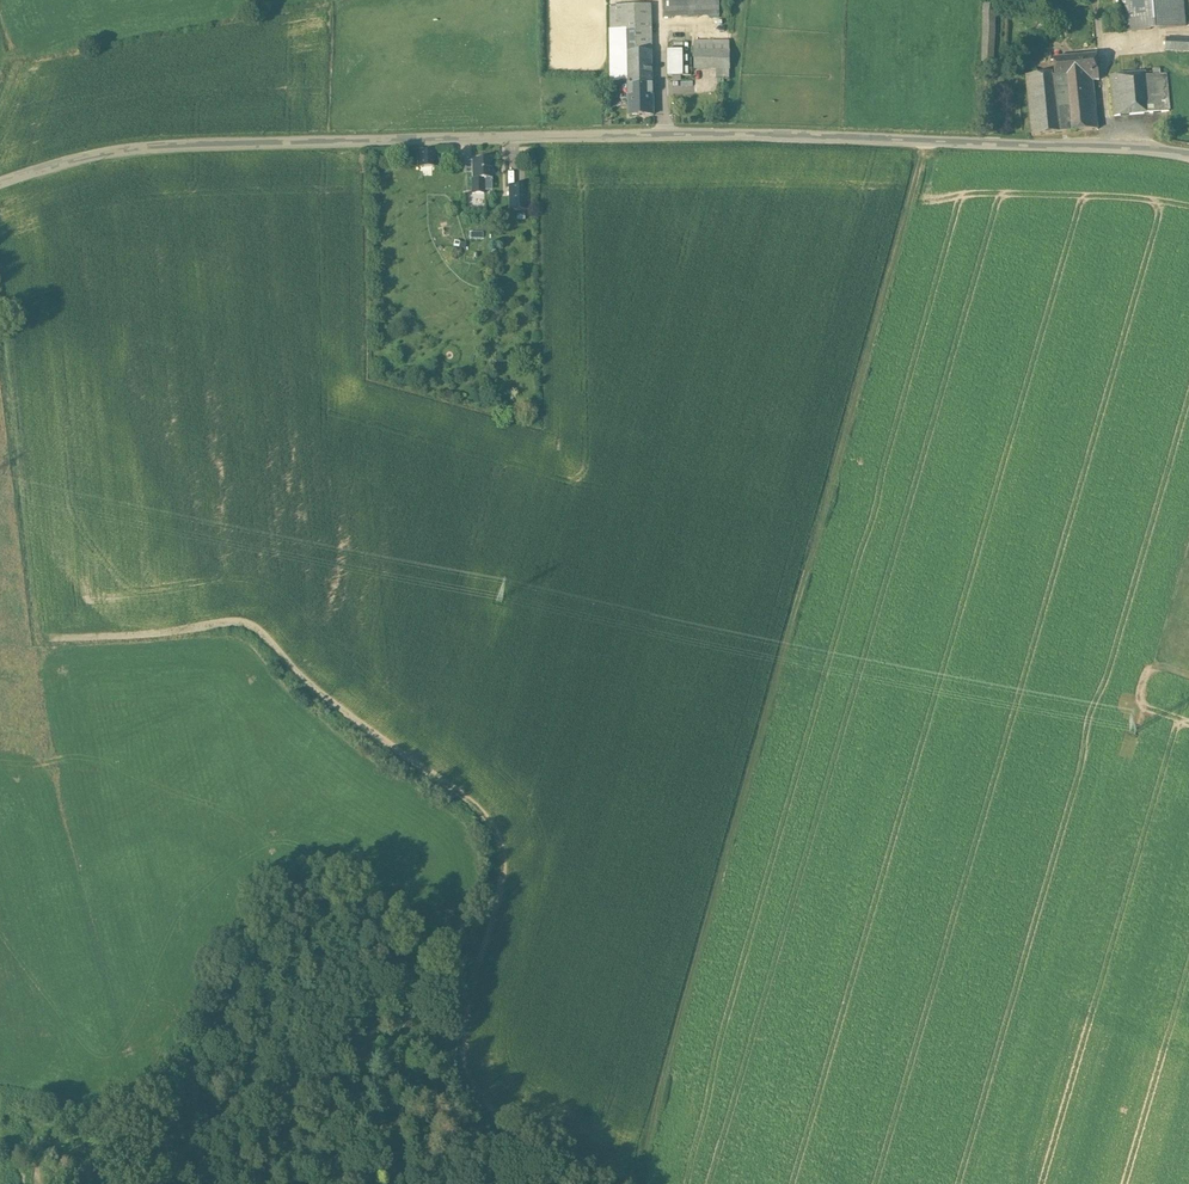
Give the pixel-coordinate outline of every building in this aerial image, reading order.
[(665,17),(721,16),(721,0),(665,0),(665,17)] [(1123,32),(1184,27),(1182,0),(1120,0),(1123,32)] [(628,5),(611,5),(612,81),(621,81),(627,81),(627,78),(652,78),(651,5),(628,5)] [(1166,38),(1166,51),(1188,51),(1188,39),(1166,38)] [(728,41),(696,41),(696,69),(718,69),(729,69),(730,41),(728,41)] [(692,50),(667,50),(667,77),(692,76),(692,50)] [(1094,60),(1055,64),(1056,81),(1057,89),(1091,85),(1097,85),(1094,60)] [(729,69),(718,69),(718,79),(726,79),(729,79),(729,69)] [(1166,74),(1143,76),(1147,113),(1170,111),(1166,74)] [(1143,75),(1110,79),(1113,118),(1147,115),(1147,113),(1143,76),(1143,75)] [(1051,77),(1027,77),(1029,137),(1094,132),(1091,85),(1057,89),(1056,81),(1052,82),(1051,77)] [(652,78),(627,78),(627,81),(628,101),(628,121),(653,120),(652,78)] [(1175,122),(1167,124),(1166,131),(1175,136),(1188,135),(1188,121),(1175,122)] [(439,149),(418,150),(419,175),(431,175),(431,165),(439,165),(439,149)] [(491,158),(482,158),(482,160),(472,160),(472,172),(473,194),(481,194),(483,194),(483,179),(492,179),(491,160),(491,158)] [(472,160),(464,161),(464,173),(472,172),(472,160)] [(508,209),(528,209),(528,183),(509,183),(508,209)] [(481,194),(473,194),(473,207),(481,207),(481,194)]
